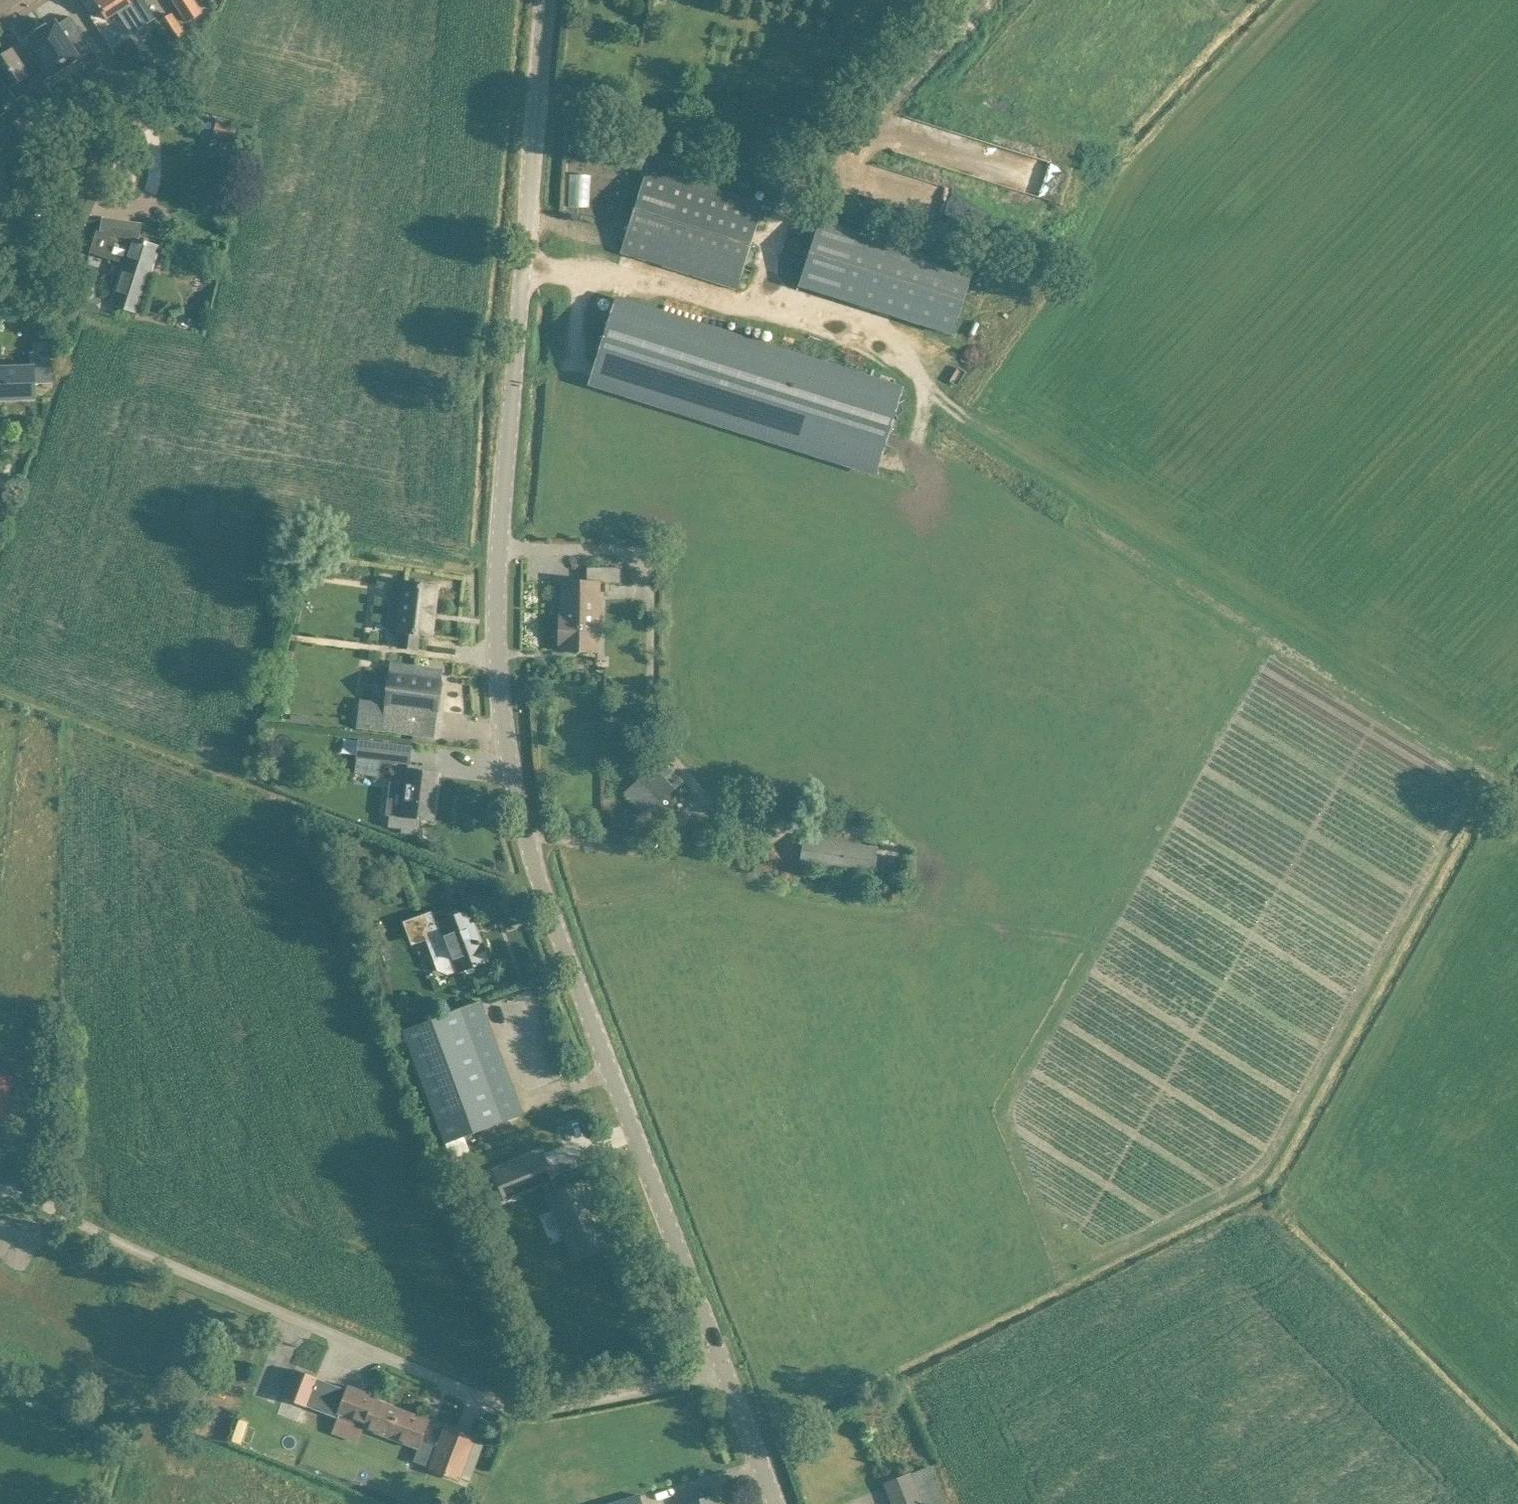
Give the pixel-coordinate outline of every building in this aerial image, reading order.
[(37,25),(56,12),(48,0),(40,0),(26,9),(37,25)] [(106,20),(118,12),(132,35),(146,26),(156,19),(144,0),(94,0),(106,20)] [(193,0),(173,0),(188,23),(202,14),(193,0)] [(185,37),(171,16),(161,23),(175,44),(185,37)] [(35,45),(30,48),(50,80),(66,69),(69,67),(81,60),(93,53),(72,20),(60,28),(56,22),(31,39),(35,45)] [(135,34),(112,49),(122,63),(145,49),(135,34)] [(10,91),(16,100),(25,95),(40,118),(60,105),(59,104),(47,85),(38,71),(29,76),(13,50),(0,58),(0,75),(10,91)] [(98,59),(83,68),(94,85),(108,76),(98,59)] [(13,122),(5,127),(12,139),(20,133),(13,122)] [(76,185),(64,211),(87,221),(109,175),(117,157),(113,155),(117,146),(87,132),(79,150),(65,180),(76,185)] [(969,167),(974,137),(958,134),(953,164),(969,167)] [(648,168),(621,254),(736,290),(763,204),(648,168)] [(111,261),(126,264),(113,307),(138,315),(159,247),(140,241),(143,224),(104,218),(100,236),(109,239),(106,250),(111,261)] [(799,286),(839,298),(952,335),(973,270),(859,235),(819,222),(799,286)] [(175,235),(172,245),(184,248),(187,239),(175,235)] [(77,282),(76,288),(71,287),(67,306),(93,310),(99,285),(77,282)] [(902,392),(831,370),(615,302),(588,383),(878,472),(902,392)] [(35,400),(35,385),(54,385),(53,352),(31,352),(32,365),(0,366),(0,401),(35,400)] [(599,584),(621,584),(621,568),(587,568),(587,582),(562,582),(562,603),(566,603),(567,615),(560,615),(559,648),(561,648),(561,652),(598,652),(599,584)] [(447,570),(446,585),(469,587),(470,572),(447,570)] [(419,634),(430,635),(436,588),(405,584),(404,585),(394,583),(389,630),(399,631),(399,632),(401,632),(399,648),(417,650),(419,634)] [(385,707),(360,704),(357,728),(435,738),(443,672),(426,670),(426,667),(391,663),(385,707)] [(371,760),(411,765),(413,746),(373,741),(371,760)] [(647,816),(682,782),(660,759),(625,793),(647,816)] [(390,782),(386,815),(403,817),(413,818),(432,821),(438,774),(418,772),(403,770),(402,784),(390,782)] [(804,837),(800,865),(873,877),(878,848),(804,837)] [(354,849),(350,853),(350,859),(355,863),(361,863),(364,858),(364,852),(360,849),(354,849)] [(450,919),(440,922),(449,947),(440,950),(433,961),(439,972),(448,975),(458,972),(469,968),(488,961),(481,943),(480,944),(468,912),(450,919)] [(403,1030),(392,1035),(399,1053),(410,1048),(446,1146),(504,1122),(522,1115),(480,1002),(403,1030)] [(6,1119),(13,1077),(0,1075),(0,1118),(6,1119)] [(515,1162),(493,1171),(505,1200),(541,1185),(546,1183),(552,1181),(555,1180),(549,1166),(547,1167),(542,1155),(516,1165),(515,1162)] [(552,1181),(546,1183),(550,1194),(547,1196),(551,1207),(554,1206),(572,1252),(588,1246),(591,1254),(610,1246),(602,1228),(605,1227),(588,1185),(570,1193),(568,1187),(557,1192),(552,1181)] [(294,1370),(284,1398),(307,1407),(317,1378),(294,1370)] [(347,1389),(339,1413),(366,1423),(364,1428),(391,1438),(390,1440),(419,1450),(434,1456),(438,1447),(422,1441),(425,1434),(429,1423),(402,1413),(403,1409),(348,1388),(347,1389)] [(434,1456),(429,1469),(459,1479),(460,1478),(469,1482),(474,1469),(465,1466),(468,1458),(475,1440),(445,1428),(438,1447),(434,1456)] [(884,1484),(892,1503),(922,1503),(910,1474),(903,1477),(884,1484)] [(716,1495),(688,1503),(718,1503),(716,1495)]
